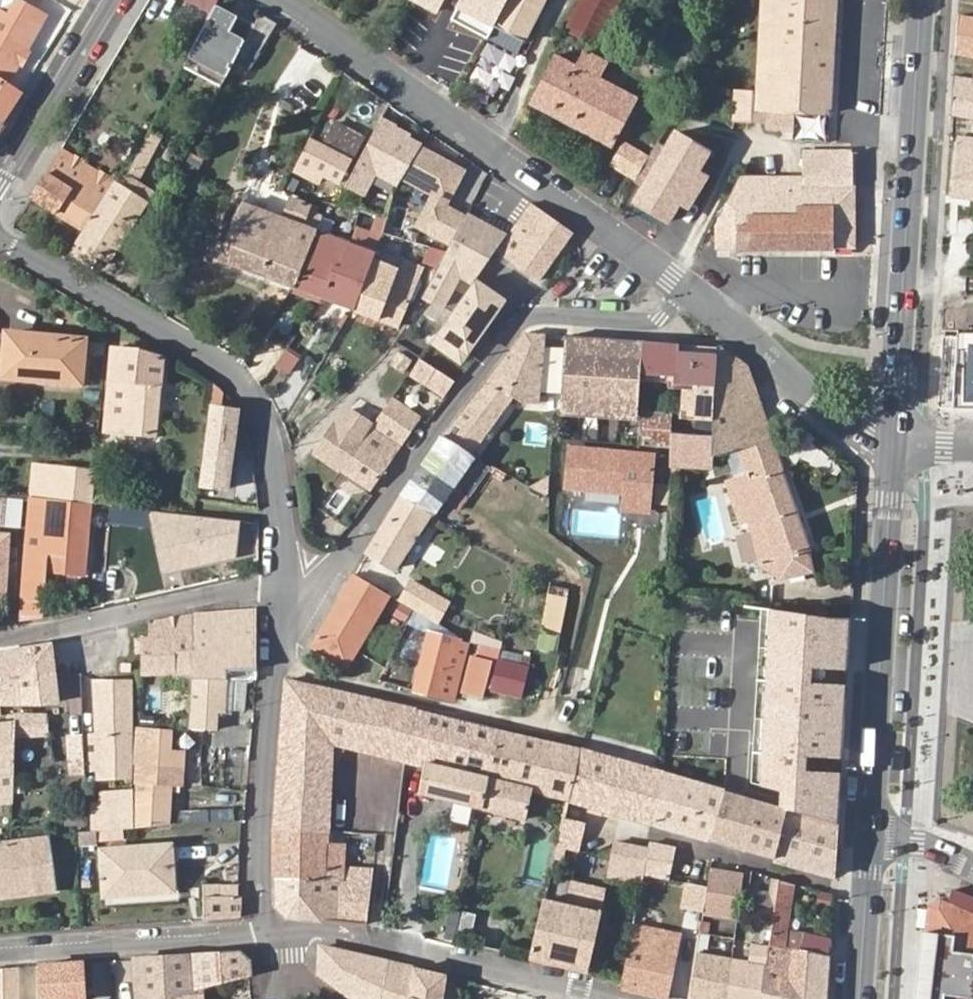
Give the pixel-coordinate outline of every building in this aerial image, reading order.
[(0,1),(0,123),(1,124),(18,95),(4,86),(16,65),(23,53),(43,18),(19,3),(21,0),(0,0),(0,1)] [(211,14),(214,8),(218,0),(186,0),(211,14)] [(523,40),(543,0),(464,0),(461,6),(460,9),(523,40)] [(566,30),(595,45),(620,0),(582,0),(566,30)] [(771,0),(760,0),(758,44),(769,45),(771,0)] [(834,49),(836,0),(771,0),(769,45),(834,49)] [(214,8),(211,14),(186,59),(225,81),(244,45),(253,27),(214,8)] [(519,49),(523,40),(460,9),(456,17),(519,49)] [(956,54),(972,58),(972,17),(958,14),(956,54)] [(276,26),(259,15),(253,27),(244,45),(259,54),(276,26)] [(767,91),(769,45),(758,44),(756,91),(767,91)] [(831,113),(834,49),(769,45),(767,91),(756,91),(736,91),(735,120),(737,120),(762,120),(766,120),(767,110),(831,113)] [(553,54),(528,103),(612,145),(637,98),(598,77),(606,59),(587,49),(577,65),(553,54)] [(23,53),(16,65),(21,68),(28,56),(23,53)] [(225,81),(186,59),(181,69),(220,90),(225,81)] [(705,80),(694,75),(688,88),(699,94),(705,80)] [(952,116),(972,120),(972,79),(954,76),(952,116)] [(344,143),(349,134),(332,125),(309,171),(337,185),(356,149),(344,143)] [(647,157),(644,162),(688,185),(697,170),(709,151),(675,131),(665,146),(657,141),(647,157)] [(360,140),(349,134),(344,143),(356,149),(360,140)] [(972,200),(972,138),(957,136),(950,197),(972,200)] [(610,163),(635,178),(644,162),(647,157),(623,143),(610,163)] [(436,158),(419,148),(412,160),(429,170),(436,158)] [(83,234),(114,184),(61,150),(29,200),(83,234)] [(717,226),(718,248),(834,248),(834,245),(852,245),(852,152),(805,152),(805,178),(741,178),(740,200),(732,200),(717,226)] [(149,163),(137,156),(120,188),(114,184),(83,234),(78,243),(110,261),(146,205),(144,203),(151,189),(139,182),(149,163)] [(374,167),(361,161),(346,190),(360,196),(374,167)] [(644,162),(635,178),(644,183),(634,201),(667,221),(678,201),(688,185),(644,162)] [(688,185),(699,190),(708,176),(697,170),(688,185)] [(688,185),(678,201),(689,207),(699,190),(688,185)] [(391,197),(390,201),(381,237),(403,243),(414,204),(391,197)] [(333,268),(322,300),(352,311),(353,311),(372,262),(381,237),(390,201),(378,198),(371,225),(360,221),(359,222),(350,246),(340,271),(333,268)] [(308,213),(310,207),(291,200),(282,221),(241,205),(220,262),(293,289),(315,234),(318,225),(321,218),(308,213)] [(571,234),(531,205),(496,255),(537,282),(571,234)] [(453,233),(458,219),(443,213),(437,227),(453,233)] [(329,229),(318,225),(315,234),(326,238),(329,229)] [(315,234),(293,289),(322,300),(333,268),(340,271),(350,246),(326,238),(315,234)] [(372,262),(353,311),(399,328),(418,281),(416,280),(402,274),(372,262)] [(405,265),(402,274),(416,280),(420,270),(405,265)] [(469,333),(473,336),(499,299),(476,284),(451,320),(462,328),(458,334),(465,339),(469,333)] [(956,334),(957,404),(972,404),(972,334),(956,334)] [(57,379),(80,380),(84,341),(6,335),(2,380),(57,384),(57,379)] [(542,336),(524,335),(500,361),(495,367),(443,438),(471,458),(503,413),(513,400),(520,405),(537,406),(538,391),(542,336)] [(639,374),(642,342),(565,337),(557,407),(636,411),(639,382),(639,374)] [(678,345),(642,342),(639,374),(673,376),(672,384),(681,385),(714,387),(716,355),(678,352),(678,345)] [(716,348),(678,345),(678,352),(716,355),(716,348)] [(716,348),(716,355),(714,387),(713,401),(712,424),(711,439),(670,437),(670,441),(669,467),(711,469),(711,455),(737,449),(747,478),(726,485),(740,523),(749,521),(760,565),(779,579),(812,573),(806,554),(810,552),(770,440),(747,368),(716,348)] [(104,432),(157,437),(163,359),(138,353),(111,351),(104,432)] [(438,372),(419,359),(409,374),(442,396),(450,384),(436,375),(438,372)] [(673,376),(639,374),(639,382),(672,384),(673,376)] [(713,401),(714,387),(681,385),(679,422),(693,422),(696,400),(713,401)] [(395,401),(420,419),(426,409),(402,392),(395,401)] [(370,427),(339,471),(370,492),(420,419),(395,401),(390,398),(370,427)] [(693,422),(712,424),(713,401),(696,400),(693,422)] [(236,413),(210,409),(200,487),(226,490),(236,413)] [(313,453),(339,471),(370,427),(343,409),(313,453)] [(642,438),(670,441),(670,437),(671,414),(643,412),(642,438)] [(471,458),(443,438),(400,498),(428,517),(430,518),(441,503),(472,458),(471,458)] [(568,451),(566,489),(624,495),(623,510),(647,512),(651,458),(568,451)] [(472,458),(441,503),(455,513),(488,466),(472,458)] [(29,502),(92,508),(96,471),(32,465),(29,502)] [(428,517),(400,498),(367,554),(394,570),(428,517)] [(22,501),(0,499),(0,527),(19,528),(22,501)] [(85,578),(92,508),(29,502),(25,554),(63,558),(62,576),(85,578)] [(239,522),(150,512),(162,573),(235,559),(239,522)] [(63,558),(25,554),(23,574),(46,575),(62,576),(63,558)] [(46,575),(23,574),(22,585),(22,605),(44,606),(46,575)] [(353,576),(312,646),(347,666),(387,596),(353,576)] [(410,583),(401,599),(437,620),(446,604),(410,583)] [(549,587),(536,649),(557,654),(569,591),(549,587)] [(739,605),(668,599),(663,751),(726,756),(745,758),(846,761),(857,620),(739,605)] [(192,617),(190,674),(190,679),(191,679),(224,680),(225,669),(253,670),(256,611),(192,617)] [(140,639),(142,676),(190,674),(192,617),(148,625),(147,639),(140,639)] [(414,690),(452,699),(464,650),(454,647),(455,641),(427,635),(414,690)] [(53,678),(49,646),(0,654),(0,684),(53,678)] [(496,658),(489,690),(520,696),(526,665),(496,658)] [(490,663),(472,659),(462,697),(480,701),(490,663)] [(53,678),(0,684),(0,705),(28,705),(56,703),(53,678)] [(191,679),(189,712),(212,713),(222,713),(224,680),(191,679)] [(398,761),(403,762),(412,711),(383,704),(290,683),(285,682),(277,781),(329,785),(330,744),(398,761)] [(128,683),(94,684),(96,758),(129,757),(128,683)] [(418,794),(477,808),(494,731),(482,728),(449,720),(412,711),(403,762),(425,764),(418,794)] [(189,712),(188,731),(198,731),(211,732),(212,713),(189,712)] [(13,738),(34,737),(49,736),(47,715),(14,716),(14,723),(13,738)] [(13,738),(14,723),(0,725),(0,773),(7,772),(7,787),(12,787),(13,738)] [(168,730),(135,728),(134,763),(136,763),(136,829),(163,827),(168,730)] [(178,746),(197,747),(198,731),(188,731),(178,730),(178,746)] [(517,737),(494,731),(477,808),(525,819),(532,791),(566,799),(577,752),(552,745),(517,737)] [(85,732),(70,732),(70,770),(86,770),(85,732)] [(35,749),(50,749),(49,736),(34,737),(35,749)] [(619,814),(652,824),(666,777),(658,775),(587,755),(577,752),(566,799),(566,800),(592,806),(619,814)] [(129,757),(96,758),(97,779),(129,778),(129,757)] [(785,811),(830,823),(833,794),(835,768),(760,759),(755,780),(738,776),(732,796),(752,801),(785,811)] [(666,777),(652,824),(709,840),(723,793),(666,777)] [(329,809),(329,785),(277,781),(276,804),(329,809)] [(752,801),(732,796),(723,793),(709,840),(741,850),(752,801)] [(94,807),(95,832),(131,829),(129,794),(103,795),(104,807),(94,807)] [(741,850),(773,859),(785,811),(752,801),(741,850)] [(274,824),(274,830),(329,833),(338,833),(338,820),(328,820),(329,809),(276,804),(274,824)] [(833,877),(837,825),(830,823),(785,811),(773,859),(833,877)] [(565,850),(579,853),(586,824),(562,817),(558,832),(554,847),(565,850)] [(323,921),(365,925),(372,870),(343,869),(343,845),(328,844),(329,833),(274,830),(274,907),(288,919),(323,923),(323,921)] [(55,892),(48,840),(0,846),(0,899),(55,892)] [(647,850),(642,875),(652,877),(665,880),(672,848),(648,842),(647,850)] [(611,847),(606,877),(641,883),(642,875),(647,850),(611,843),(611,847)] [(101,851),(104,896),(171,892),(169,847),(101,851)] [(554,847),(552,856),(563,858),(565,850),(554,847)] [(706,888),(702,912),(737,919),(739,902),(743,876),(709,870),(706,888)] [(830,939),(804,934),(800,953),(781,949),(785,930),(792,885),(777,880),(773,908),(767,948),(758,998),(826,998),(830,939)] [(529,960),(585,973),(603,889),(570,881),(565,904),(542,899),(529,960)] [(706,888),(687,884),(682,910),(701,914),(702,912),(706,888)] [(238,918),(239,895),(223,896),(222,886),(203,887),(204,920),(238,918)] [(771,904),(773,888),(750,886),(748,901),(771,904)] [(833,908),(835,891),(818,889),(816,906),(833,908)] [(952,890),(946,905),(940,902),(928,909),(918,998),(972,998),(972,899),(952,890)] [(461,909),(460,927),(475,928),(476,910),(461,909)] [(623,978),(621,987),(666,997),(679,934),(633,926),(631,935),(629,944),(623,978)] [(800,953),(804,934),(785,930),(781,949),(800,953)] [(688,998),(726,998),(732,960),(706,956),(709,934),(698,932),(688,998)] [(726,998),(758,998),(767,948),(751,946),(749,963),(732,960),(726,998)] [(386,964),(322,950),(320,961),(320,974),(353,998),(379,998),(386,964)] [(251,977),(250,962),(242,953),(148,960),(112,962),(115,998),(172,998),(204,990),(251,977)] [(0,968),(0,998),(86,998),(85,960),(0,968)] [(386,964),(379,998),(440,998),(443,977),(386,964)] [(204,990),(172,998),(204,998),(204,990)]
